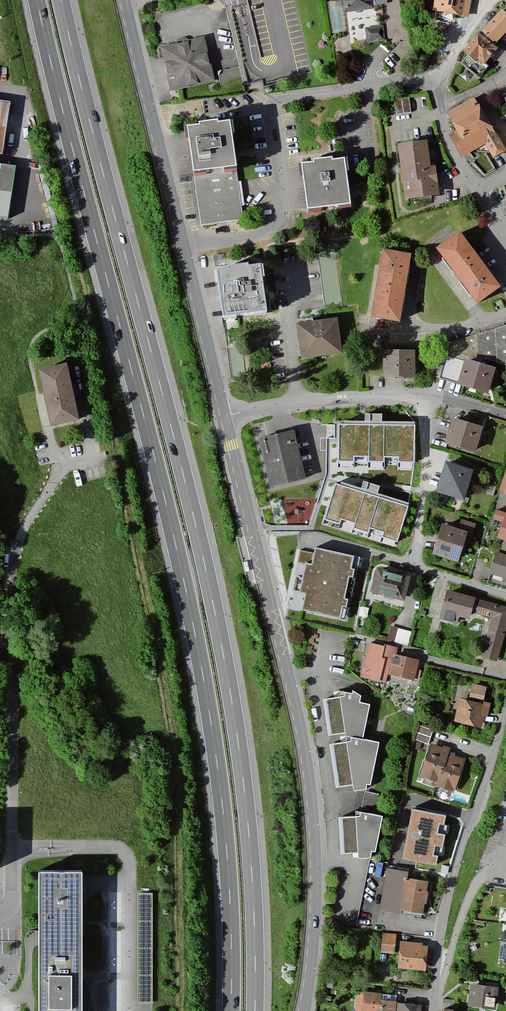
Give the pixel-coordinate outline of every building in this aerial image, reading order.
[(343,15),(374,10),(373,8),(387,6),(386,0),(341,0),(343,15)] [(430,15),(436,17),(435,24),(463,29),(465,22),(470,23),(474,0),(432,0),(430,15)] [(505,35),(505,12),(502,14),(500,13),(479,38),(477,36),(460,55),(466,60),(461,66),(479,81),(489,70),(486,67),(498,53),(494,49),(505,35)] [(384,42),(382,27),(364,29),(366,45),(384,42)] [(214,82),(203,39),(160,50),(157,51),(159,57),(169,94),(214,82)] [(240,66),(219,70),(221,84),(243,80),(240,66)] [(455,135),(448,139),(461,160),(484,147),(493,161),(505,154),(473,99),(446,116),(451,124),(449,125),(455,135)] [(0,157),(8,106),(0,105),(0,157)] [(234,173),(229,174),(223,129),(211,131),(211,127),(191,130),(192,132),(179,134),(186,180),(193,179),(200,228),(242,222),(234,173)] [(426,145),(395,149),(399,174),(398,175),(399,187),(401,187),(403,203),(439,199),(435,169),(429,170),(426,145)] [(328,163),(309,165),(310,169),(296,171),(303,216),(346,210),(340,164),(328,166),(328,163)] [(8,222),(16,170),(0,168),(0,221),(8,222)] [(498,291),(455,236),(432,254),(476,309),(498,291)] [(396,326),(408,258),(380,253),(368,322),(396,326)] [(248,265),(230,267),(230,271),(217,273),(224,318),(267,312),(261,266),(249,268),(248,265)] [(341,357),(335,321),(294,328),(300,363),(341,357)] [(413,381),(413,354),(380,354),(380,381),(413,381)] [(495,372),(462,363),(455,389),(488,398),(495,372)] [(66,368),(38,375),(51,431),(80,424),(66,368)] [(443,447),(474,455),(481,431),(450,423),(443,447)] [(415,425),(338,424),(338,461),(355,462),(355,457),(368,457),(368,462),(385,462),(385,457),(398,458),(398,462),(414,462),(415,425)] [(291,433),(256,442),(268,492),(304,483),(291,433)] [(463,505),(471,474),(442,466),(433,497),(463,505)] [(409,506),(336,483),(325,520),(341,525),(342,520),(355,524),(353,528),(370,533),(371,529),(384,533),(382,537),(398,542),(409,506)] [(495,512),(492,523),(501,526),(496,541),(505,544),(505,515),(495,512)] [(474,527),(460,523),(457,533),(440,528),(431,557),(456,565),(465,538),(470,539),(474,527)] [(316,547),(312,564),(307,563),(301,591),(307,593),(303,609),(340,617),(343,605),(347,605),(348,598),(345,597),(350,575),(353,576),(355,568),(351,567),(354,555),(316,547)] [(495,554),(488,575),(504,581),(503,584),(505,585),(505,558),(495,554)] [(369,594),(404,603),(410,579),(376,570),(369,594)] [(445,593),(438,621),(457,626),(459,620),(468,623),(470,615),(489,620),(479,660),(500,665),(505,642),(505,609),(445,593)] [(391,625),(388,638),(408,643),(411,630),(391,625)] [(397,651),(368,645),(360,679),(386,685),(388,675),(412,681),(416,662),(396,658),(397,651)] [(486,689),(472,686),(469,702),(459,700),(454,724),(482,730),(485,716),(488,717),(490,705),(483,704),(486,689)] [(352,794),(365,791),(366,786),(370,787),(378,745),(363,742),(369,707),(358,705),(359,698),(351,693),(351,697),(343,695),(343,699),(322,702),(327,738),(343,736),(344,744),(328,747),(334,790),(351,788),(352,794)] [(414,742),(429,746),(433,731),(419,727),(414,742)] [(450,752),(431,745),(419,779),(437,786),(437,788),(453,794),(465,760),(449,755),(450,752)] [(365,805),(377,804),(377,791),(364,792),(365,805)] [(357,861),(368,860),(370,854),(375,855),(381,817),(359,814),(358,818),(336,820),(339,857),(356,855),(357,861)] [(438,831),(415,828),(412,853),(435,856),(438,831)] [(421,918),(427,884),(407,880),(408,873),(399,871),(401,863),(390,861),(389,870),(386,870),(379,911),(421,918)] [(82,873),(39,872),(39,1010),(82,1010),(82,873)] [(153,893),(138,893),(138,1004),(153,1004),(153,893)] [(393,953),(395,936),(382,935),(380,952),(393,953)] [(427,945),(399,942),(397,969),(425,972),(427,945)] [(493,1010),(495,1010),(497,988),(469,985),(467,1008),(493,1010)] [(396,1003),(380,1001),(381,995),(363,993),(361,1010),(395,1010),(396,1003)]
